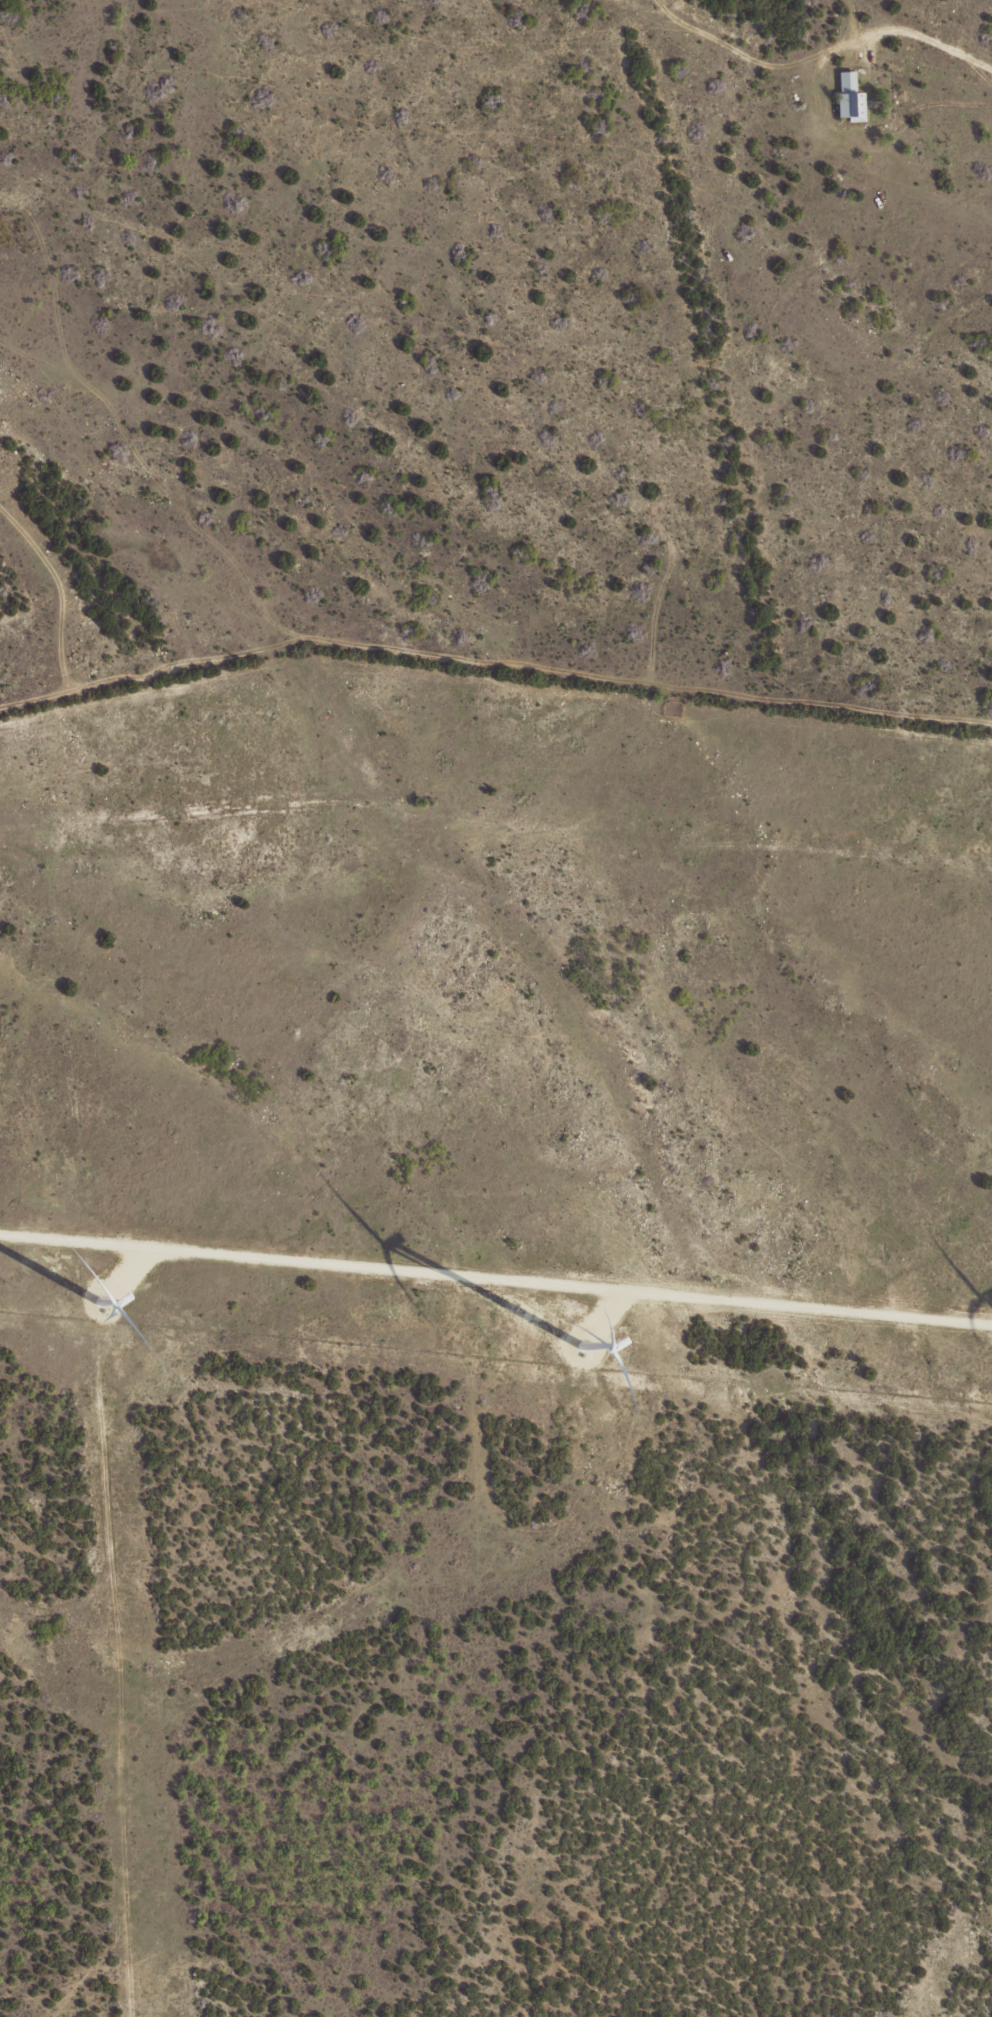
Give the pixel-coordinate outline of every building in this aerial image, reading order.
[(863,121),(863,92),(854,92),(854,70),(836,71),(837,116),(846,116),(846,121),(863,121)]
